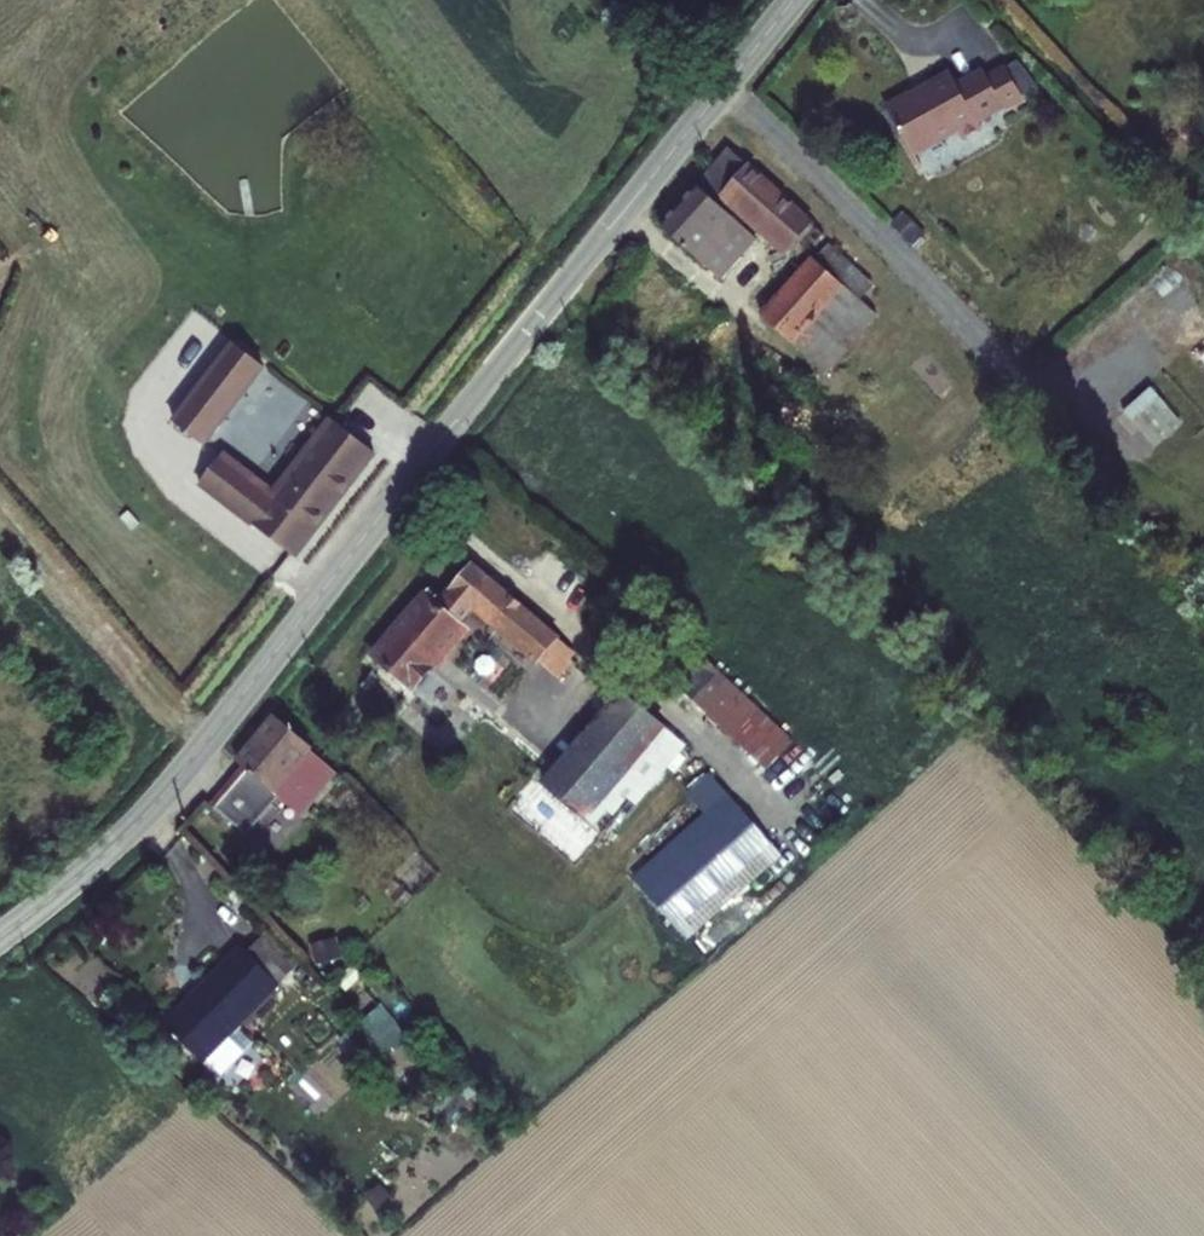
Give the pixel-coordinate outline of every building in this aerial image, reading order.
[(1017,62),(988,78),(1005,110),(1034,94),(1017,62)] [(980,124),(1005,110),(988,78),(984,72),(958,87),(953,78),(915,99),(913,95),(887,109),(913,156),(956,132),(961,142),(983,130),(980,124)] [(824,238),(729,153),(661,229),(720,280),(755,241),(717,208),(727,198),(787,252),(794,245),(808,256),(824,238)] [(782,259),(787,252),(727,198),(717,208),(755,241),(759,238),(782,259)] [(824,374),(877,316),(861,301),(874,286),(829,244),(763,319),(824,374)] [(175,423),(204,446),(266,367),(238,344),(175,423)] [(294,557),(376,453),(336,422),(276,498),(223,457),(202,485),(294,557)] [(473,567),(453,592),(538,663),(555,677),(570,659),(573,662),(578,655),(473,567)] [(453,592),(440,607),(465,629),(463,632),(475,641),(477,637),(526,678),(538,663),(453,592)] [(373,657),(413,691),(463,632),(465,629),(440,607),(425,595),(373,657)] [(794,743),(703,657),(677,685),(769,770),(794,743)] [(577,666),(573,662),(570,659),(555,677),(563,684),(577,666)] [(547,790),(602,838),(683,743),(613,684),(592,709),(606,720),(557,779),(547,790)] [(313,751),(276,720),(238,764),(252,777),(245,784),(241,780),(214,810),(246,837),(278,800),(300,819),(338,776),(311,753),(313,751)] [(547,790),(557,779),(543,767),(532,778),(547,790)] [(711,778),(693,795),(711,815),(671,850),(669,848),(634,879),(644,892),(677,930),(686,939),(782,858),(711,778)] [(711,815),(693,795),(654,829),(669,848),(671,850),(711,815)] [(572,861),(589,845),(576,831),(559,847),(572,861)] [(658,946),(677,930),(644,892),(625,909),(658,946)] [(246,954),(280,987),(296,971),(263,938),(246,954)] [(228,1039),(280,987),(246,954),(241,949),(165,1027),(202,1064),(205,1062),(221,1079),(244,1055),(228,1039)] [(24,1219),(39,1224),(44,1209),(29,1204),(24,1219)]
